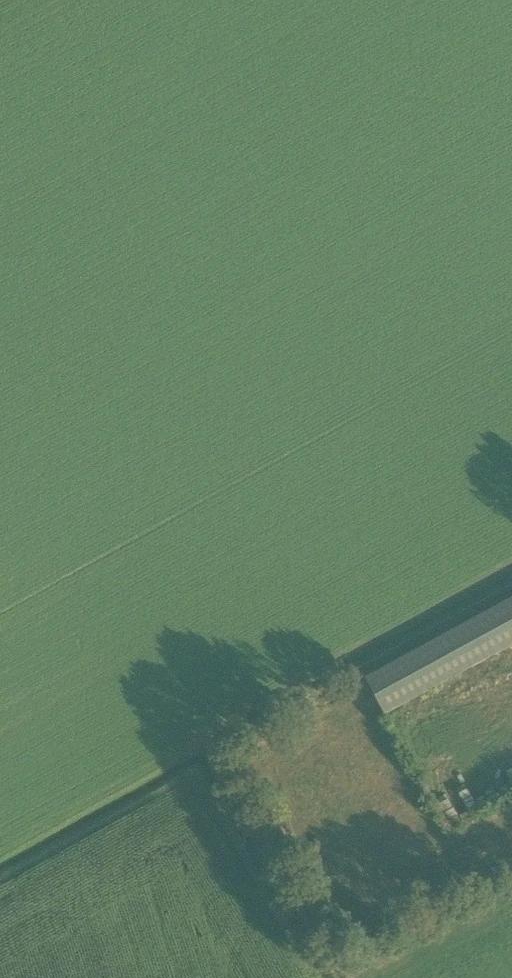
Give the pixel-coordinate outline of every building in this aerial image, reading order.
[(387,714),(511,646),(511,599),(367,678),(387,714)]
